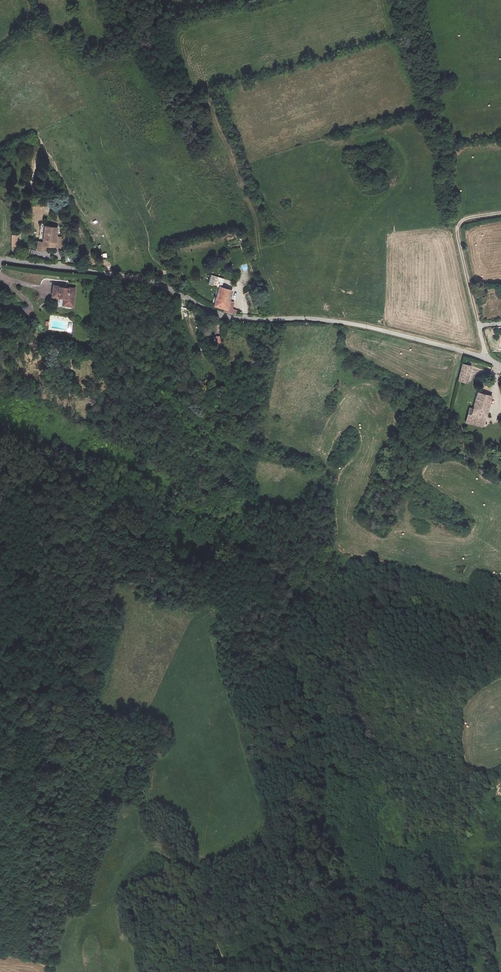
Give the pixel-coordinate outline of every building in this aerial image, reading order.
[(57,237),(58,228),(46,226),(44,242),(43,246),(49,246),(50,240),(56,241),(57,237)] [(61,237),(57,237),(56,241),(50,240),(49,246),(59,248),(61,237)] [(211,274),(208,284),(214,286),(217,276),(211,274)] [(54,296),(60,297),(65,298),(64,304),(75,306),(78,289),(56,285),(54,296)] [(234,308),(229,306),(225,305),(226,298),(229,288),(217,286),(213,303),(221,305),(221,309),(233,313),(234,308)] [(65,298),(60,297),(59,306),(74,309),(75,306),(64,304),(65,298)] [(486,345),(488,348),(493,355),(497,359),(500,360),(500,345),(486,345)] [(463,382),(465,366),(456,365),(454,380),(463,382)] [(484,421),(487,407),(481,405),(482,400),(488,401),(489,392),(474,390),(471,407),(469,418),(484,421)] [(469,418),(471,407),(467,406),(465,421),(483,425),(484,421),(469,418)]
